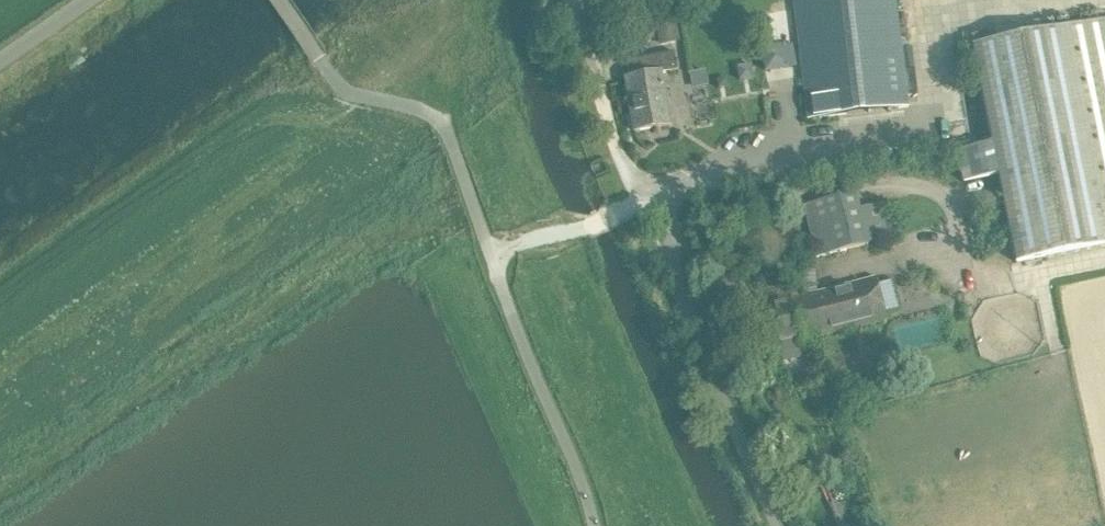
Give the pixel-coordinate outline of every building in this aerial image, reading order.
[(807,121),(908,108),(895,0),(794,0),(807,121)] [(1104,243),(1104,25),(1103,15),(971,43),(1018,262),(1104,243)] [(796,77),(791,38),(765,41),(770,80),(796,77)] [(669,126),(659,74),(676,71),(673,53),(625,61),(628,79),(624,80),(633,132),(669,126)] [(897,235),(889,201),(859,208),(855,192),(803,205),(816,256),(868,244),(867,244),(897,235)] [(798,342),(885,320),(883,313),(901,309),(893,281),(876,285),(874,279),(787,301),(784,287),(761,293),(765,306),(741,312),(752,353),(774,348),(777,362),(801,355),(798,342)]
